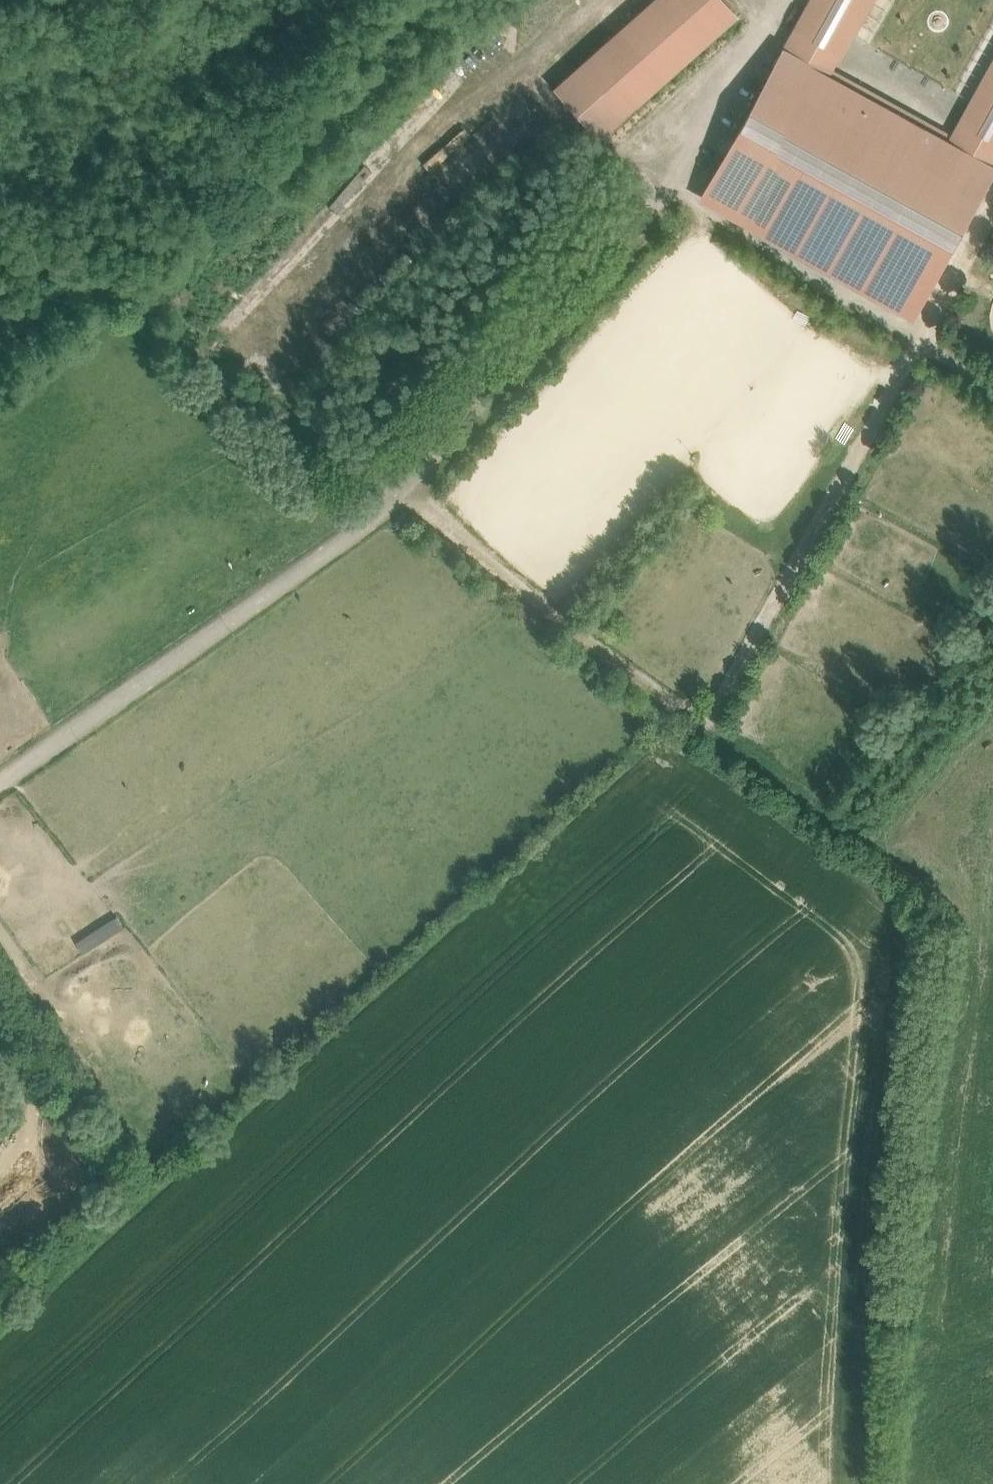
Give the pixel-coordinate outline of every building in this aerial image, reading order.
[(556,88),(598,137),(734,16),(720,0),(655,0),(556,88)] [(827,76),(868,0),(812,0),(783,52),(827,76)] [(992,172),(992,167),(951,144),(827,76),(783,52),(708,188),(920,305),(992,172)] [(992,167),(992,68),(951,144),(992,167)] [(920,305),(708,188),(700,202),(913,318),(920,305)] [(742,539),(739,546),(744,549),(748,542),(742,539)]
